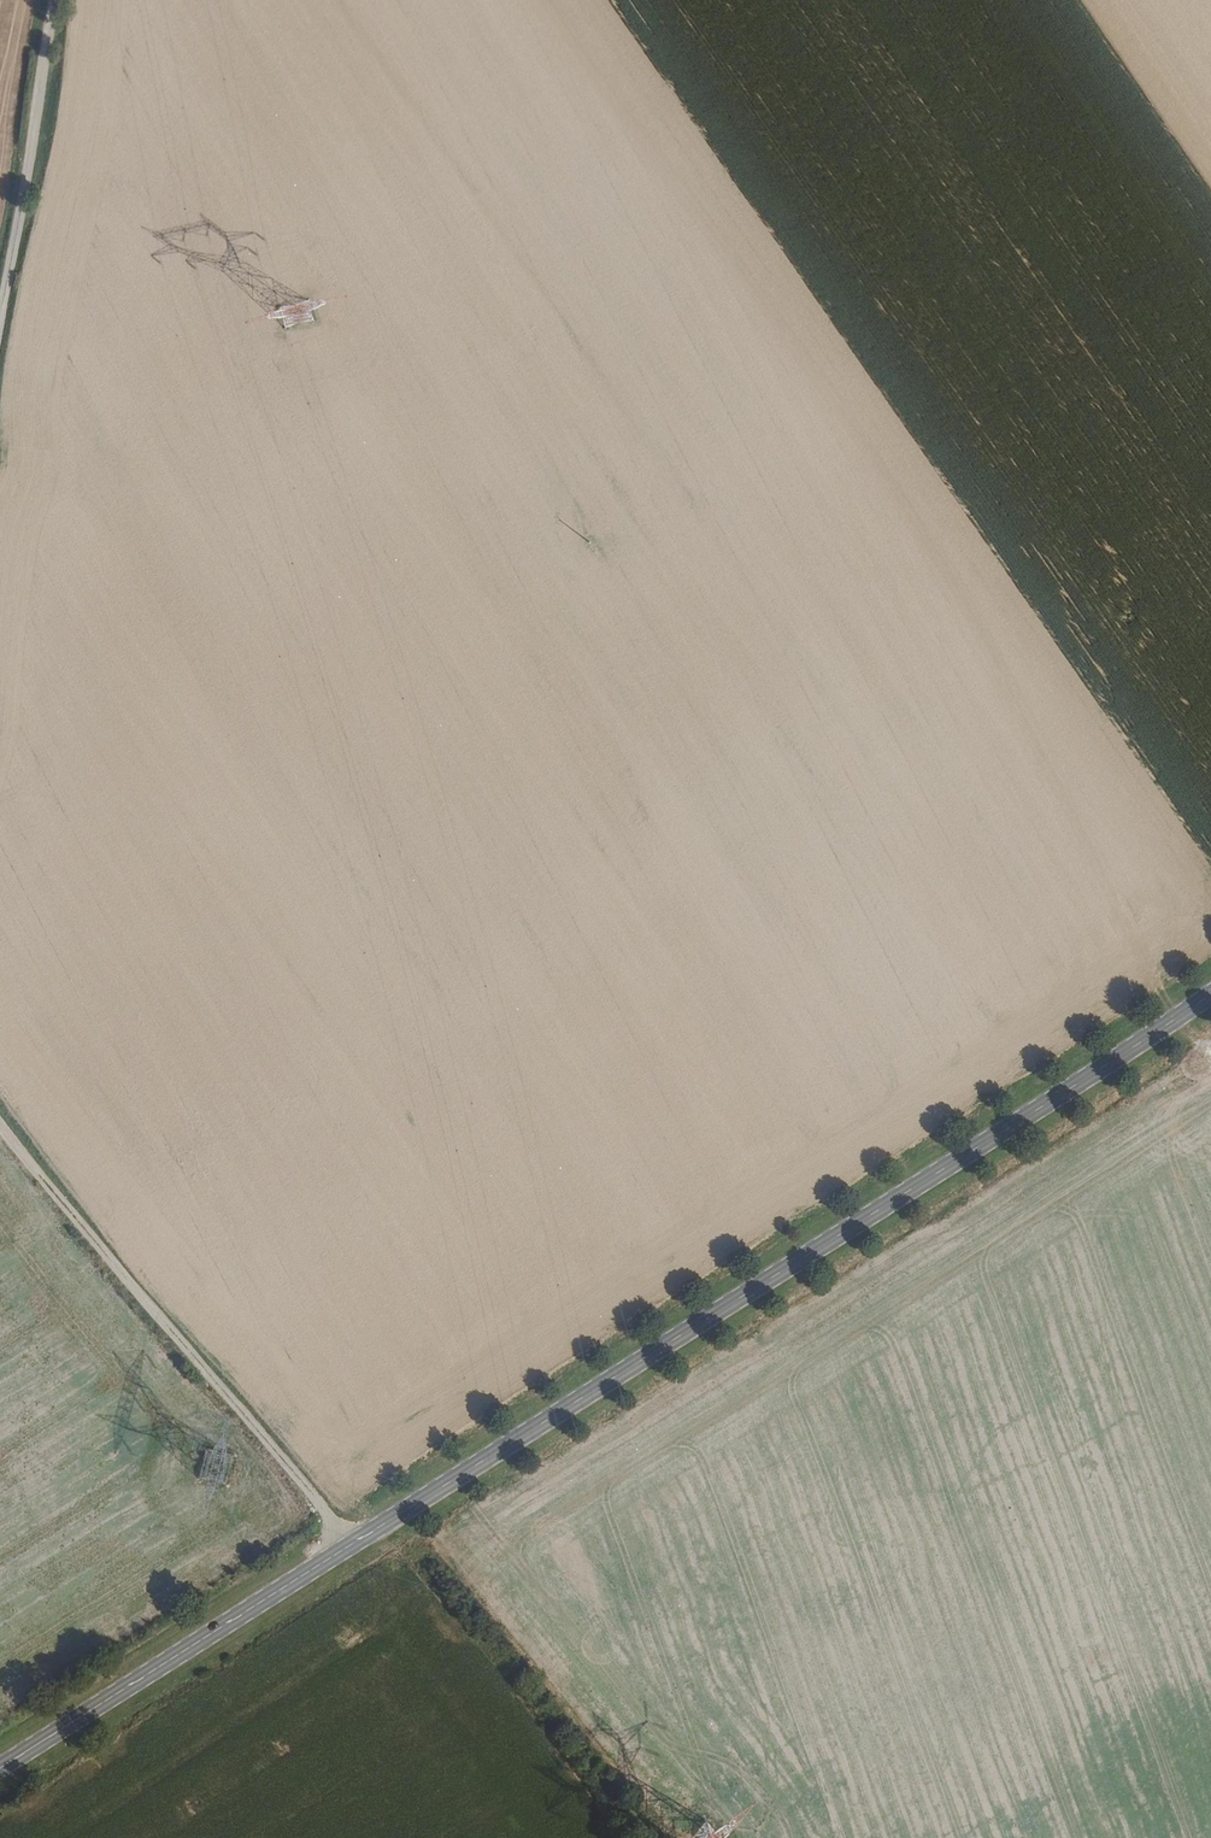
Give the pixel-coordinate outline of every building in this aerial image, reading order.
[(720,1829),(715,1833),(708,1824),(689,1837),(727,1837),(720,1829)]
